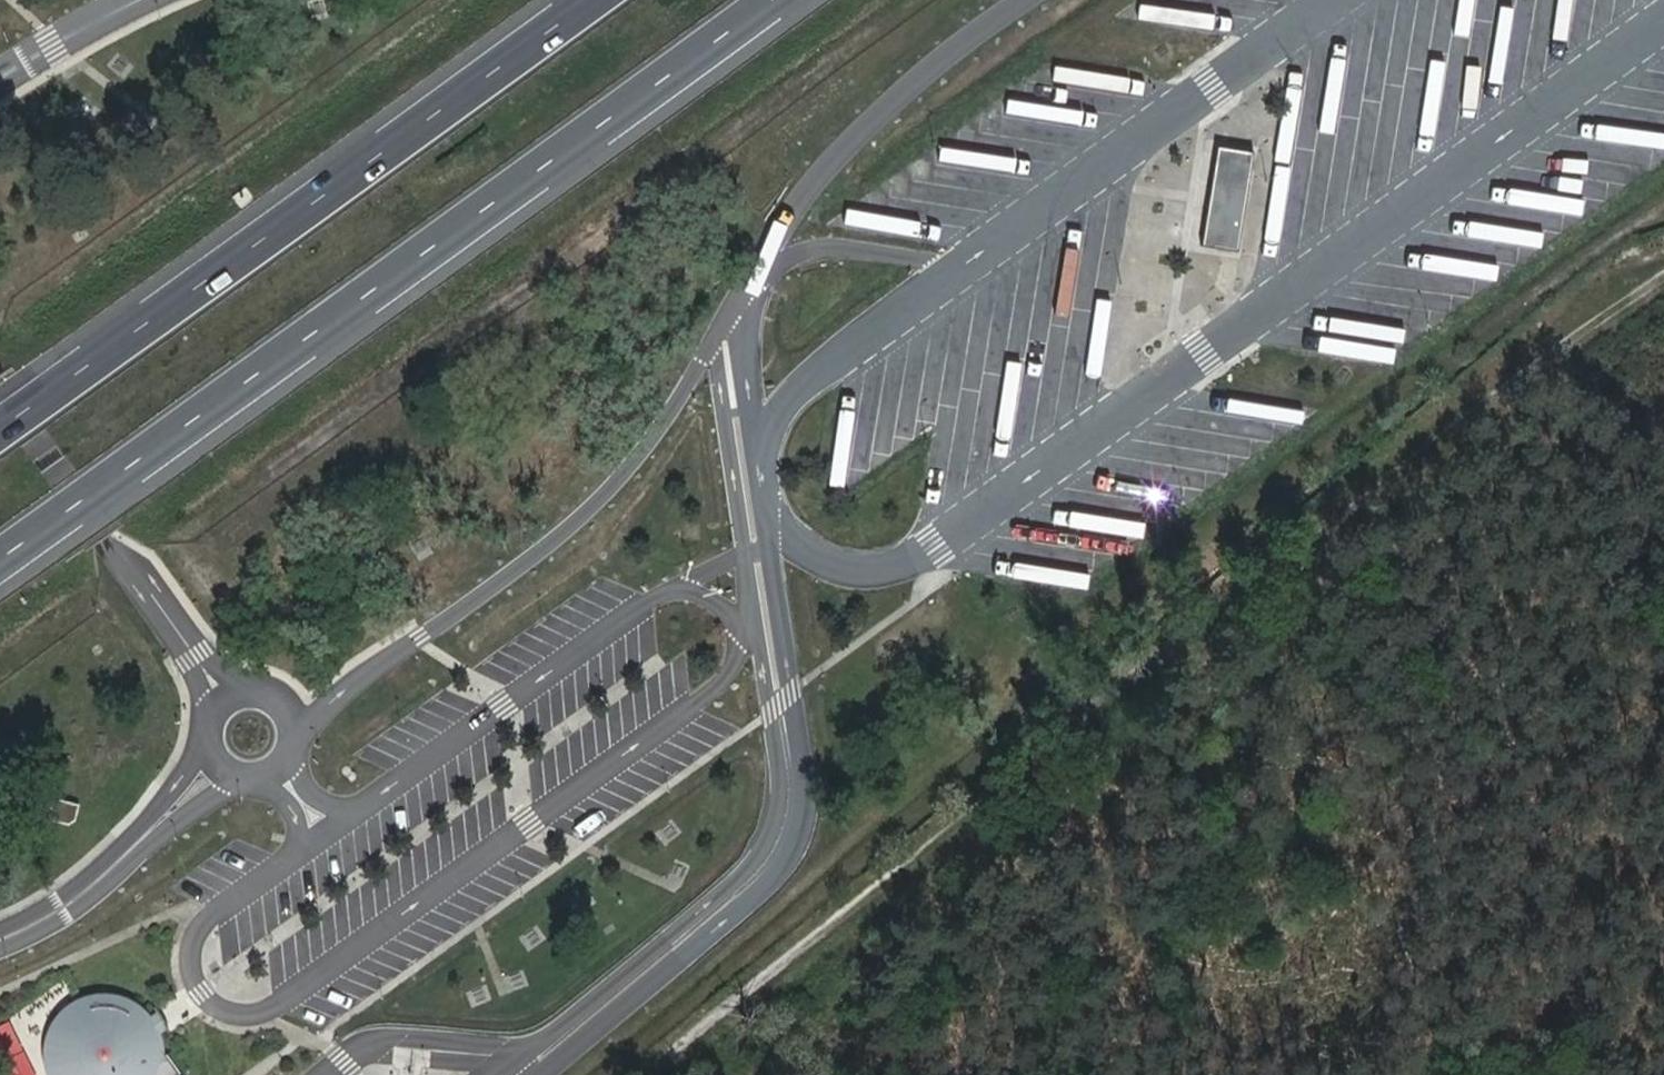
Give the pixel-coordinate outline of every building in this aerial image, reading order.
[(1221,144),(1204,246),(1241,252),(1258,150),(1221,144)] [(24,1041),(41,1034),(31,1010),(72,992),(68,983),(0,1013),(0,1063),(5,1074),(39,1074),(24,1041)] [(170,1064),(169,1043),(162,1023),(160,1020),(150,1007),(132,995),(112,990),(91,991),(71,999),(54,1014),(44,1033),(40,1054),(43,1074),(166,1074),(170,1064)]
